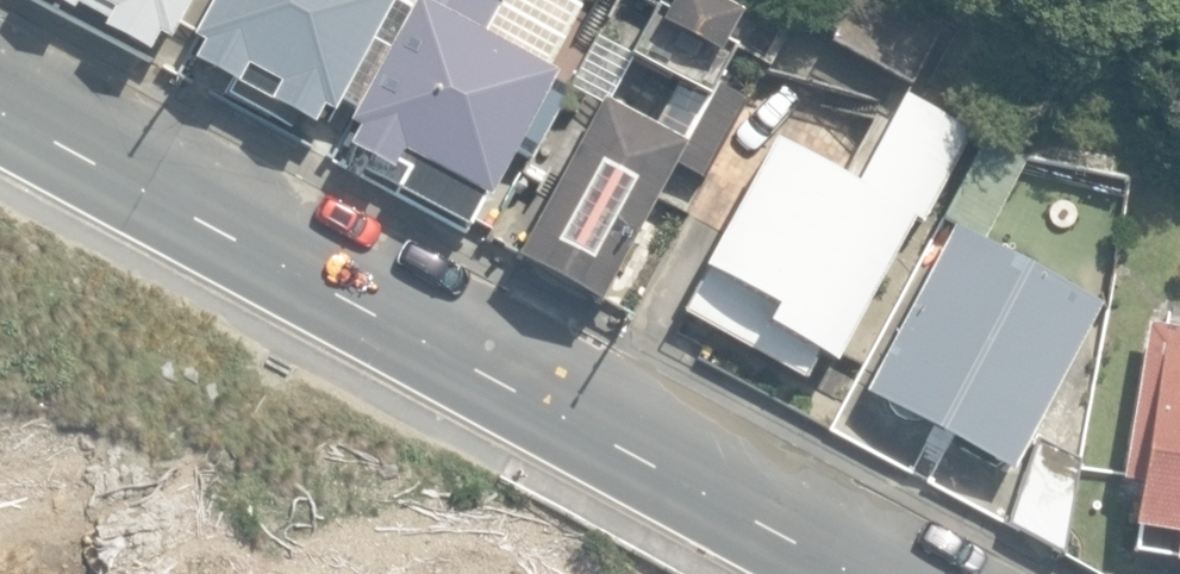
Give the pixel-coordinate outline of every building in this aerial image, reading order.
[(149,54),(159,36),(171,43),(194,0),(49,0),(74,13),(78,6),(108,22),(104,29),(149,54)] [(315,128),(324,110),(334,115),(397,0),(215,0),(194,39),(203,44),(193,62),(239,87),(241,83),(272,100),(270,104),(315,128)] [(467,235),(471,227),(472,226),(487,196),(493,200),(560,70),(508,43),(530,0),(423,0),(418,8),(415,6),(354,123),(361,127),(350,148),(372,159),(365,172),(414,197),(410,206),(467,235)] [(748,99),(716,81),(733,49),(722,42),(733,22),(693,0),(665,0),(631,63),(703,102),(680,144),(602,102),(518,259),(599,303),(673,166),(703,182),(748,99)] [(588,50),(613,0),(571,0),(555,34),(588,50)] [(941,23),(892,0),(806,0),(799,15),(832,31),(828,41),(913,81),(941,23)] [(861,176),(775,133),(706,272),(716,277),(694,322),(825,386),(909,215),(932,226),(979,131),(902,93),(861,176)] [(948,219),(986,239),(1027,159),(989,139),(948,219)] [(867,395),(1012,473),(1101,307),(955,229),(867,395)] [(1154,325),(1127,481),(1142,484),(1131,549),(1179,558),(1179,329),(1154,325)] [(1009,525),(1067,556),(1084,461),(1038,439),(1009,525)]
